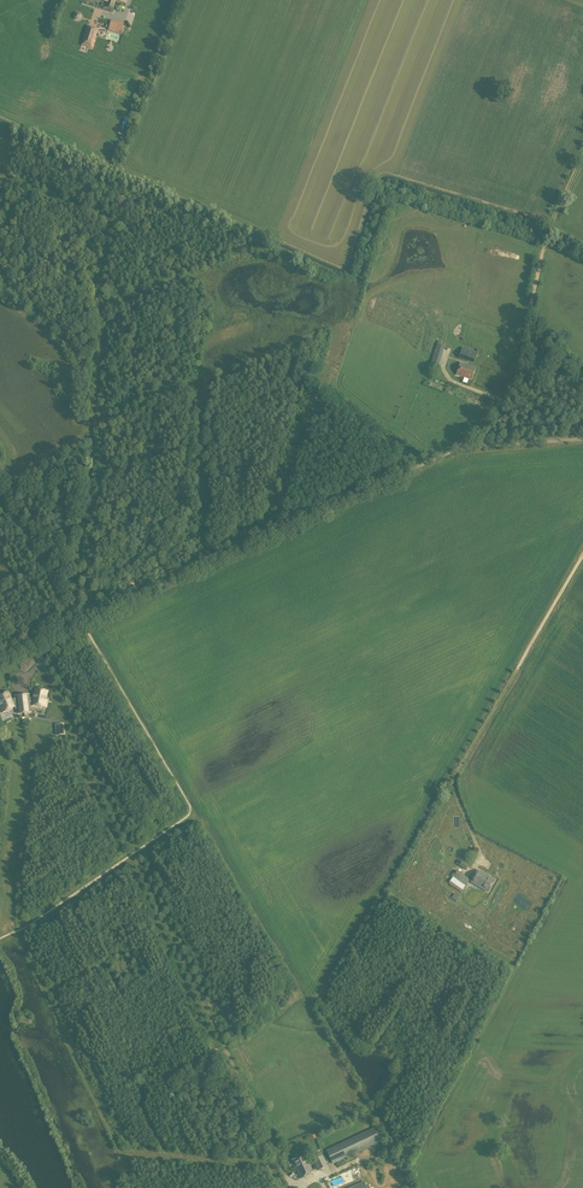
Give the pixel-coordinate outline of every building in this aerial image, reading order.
[(105,1),(109,2),(107,7),(113,8),(116,0),(101,0),(105,1)] [(121,34),(124,24),(111,20),(108,30),(121,34)] [(92,48),(98,29),(88,26),(82,45),(92,48)] [(445,346),(437,344),(434,354),(441,357),(445,346)] [(475,362),(478,353),(469,350),(466,360),(474,363),(475,362)] [(472,379),(476,367),(461,362),(457,374),(472,379)] [(15,698),(11,700),(8,692),(0,695),(0,703),(2,707),(0,708),(2,713),(14,707),(15,709),(16,708),(17,710),(19,710),(19,713),(29,712),(28,708),(31,708),(31,707),(32,706),(33,705),(46,708),(46,703),(45,703),(47,691),(36,689),(34,697),(30,696),(29,694),(15,696),(15,698)] [(462,861),(459,866),(465,869),(468,864),(462,861)] [(461,892),(470,879),(458,870),(448,883),(461,892)] [(495,879),(479,870),(472,882),(488,891),(495,879)] [(460,897),(454,894),(453,895),(451,894),(449,897),(452,898),(451,898),(457,902),(460,897)] [(333,1164),(383,1140),(377,1126),(326,1150),(333,1164)] [(305,1154),(292,1160),(295,1167),(301,1179),(314,1173),(305,1154)] [(328,1166),(323,1155),(313,1159),(319,1170),(328,1166)]
